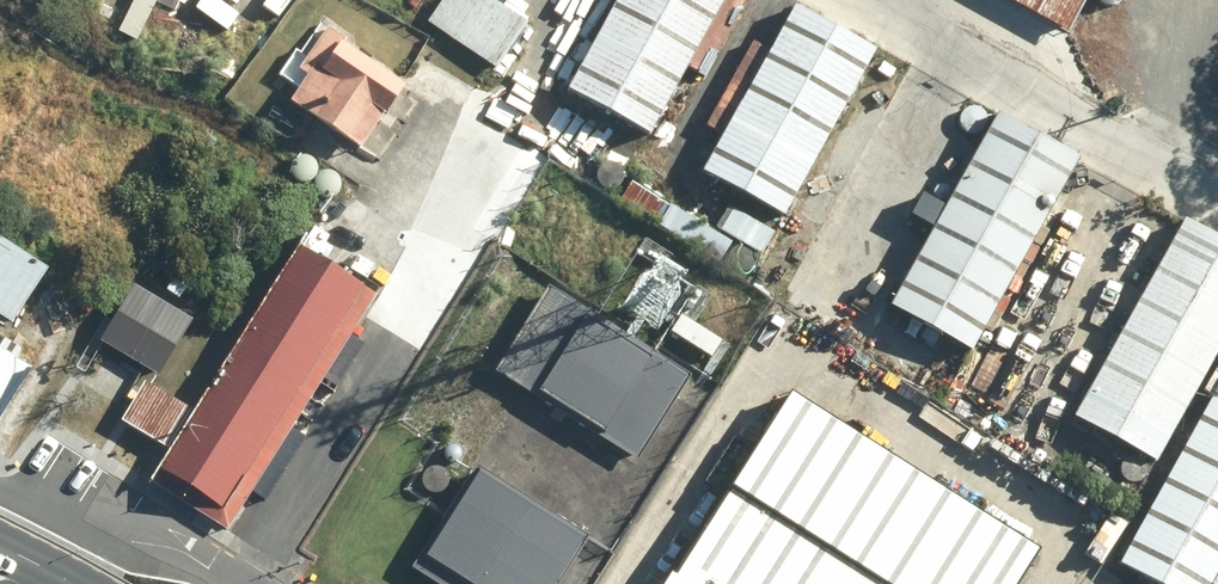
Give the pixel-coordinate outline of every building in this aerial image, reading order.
[(432,19),(500,65),(532,19),(503,0),(444,0),(432,19)] [(551,79),(632,124),(653,86),(670,95),(694,54),(676,44),(697,6),(714,15),(722,0),(595,0),(551,79)] [(666,140),(747,185),(840,19),(806,0),(743,0),(666,140)] [(1056,26),(1071,0),(1010,0),(1056,26)] [(287,64),(270,89),(342,138),(366,103),(368,104),(388,75),(324,32),(327,28),(308,15),(278,58),(287,64)] [(857,288),(894,308),(887,320),(901,328),(907,316),(943,336),(1052,142),(966,94),(913,188),(890,175),(878,196),(902,209),(857,288)] [(521,108),(512,125),(555,149),(564,132),(521,108)] [(576,130),(603,146),(606,144),(609,141),(611,136),(611,132),(584,116),(576,130)] [(750,212),(709,188),(697,208),(739,232),(750,212)] [(1053,403),(1134,449),(1217,301),(1217,235),(1165,205),(1053,403)] [(10,320),(46,265),(0,234),(0,313),(10,320)] [(152,443),(133,474),(209,523),(360,287),(286,239),(179,406),(128,373),(103,412),(152,443)] [(171,309),(112,275),(79,331),(137,366),(171,309)] [(177,278),(168,292),(181,300),(190,286),(177,278)] [(499,373),(641,462),(694,377),(553,288),(499,373)] [(31,364),(0,344),(0,412),(31,364)] [(1189,391),(1096,556),(1146,583),(1217,583),(1217,407),(1189,391)] [(881,583),(1032,583),(1050,555),(800,397),(739,494),(881,583)] [(592,539),(481,468),(415,571),(436,583),(564,583),(592,539)] [(739,494),(681,583),(881,583),(739,494)]
